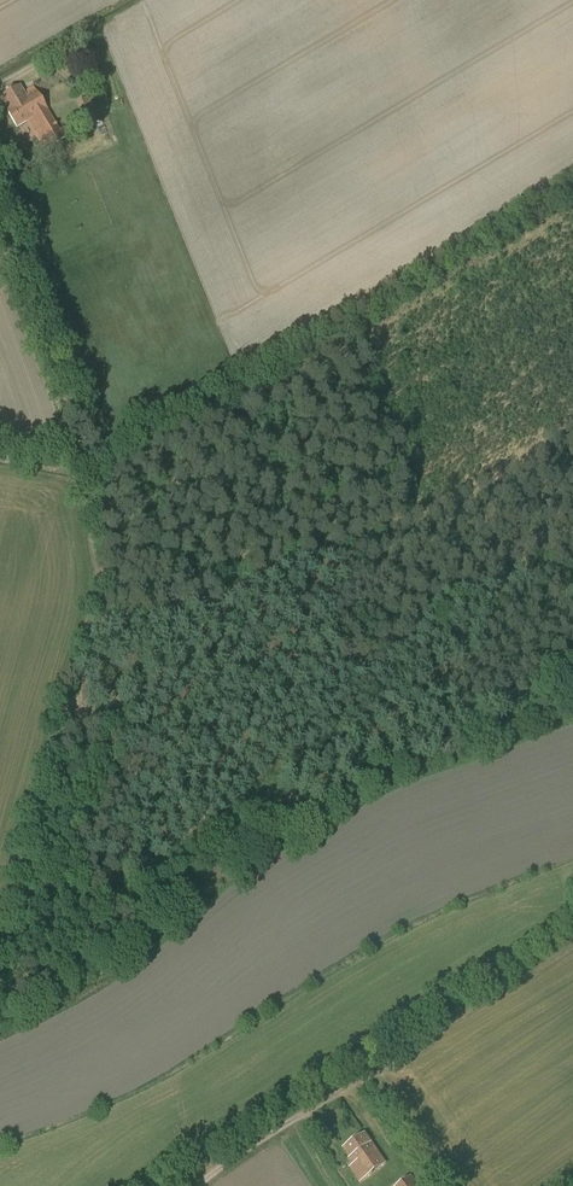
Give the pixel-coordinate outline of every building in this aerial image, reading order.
[(29,119),(45,148),(68,135),(64,127),(56,131),(33,87),(23,92),(20,86),(0,96),(0,98),(7,110),(5,111),(14,127),(29,119)] [(86,123),(100,122),(98,106),(84,108),(86,123)] [(356,1167),(364,1179),(386,1164),(365,1133),(344,1148),(350,1157),(349,1158),(354,1164),(349,1167),(352,1170),(356,1167)] [(396,1185),(419,1185),(412,1175),(396,1185)]
